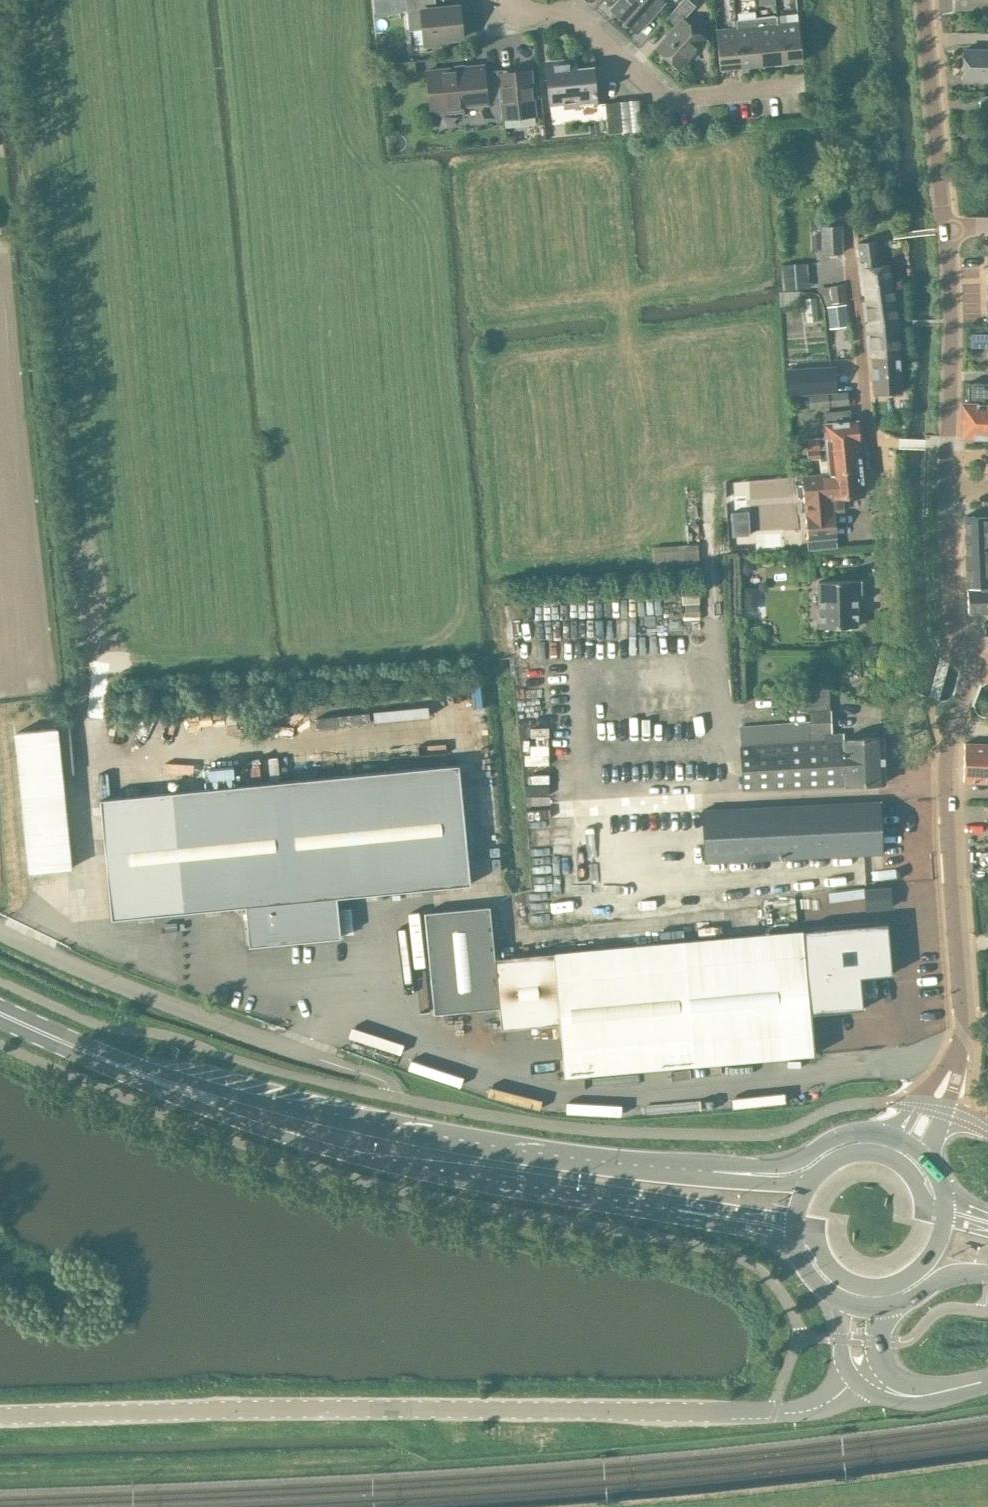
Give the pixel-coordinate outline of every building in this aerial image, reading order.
[(392,11),(409,9),(408,0),(391,0),(392,11)] [(409,9),(411,30),(416,30),(426,29),(428,42),(428,45),(448,43),(447,40),(462,38),(460,4),(436,7),(418,9),(417,0),(408,0),(409,9)] [(664,0),(620,0),(612,9),(638,31),(665,1),(664,0)] [(684,19),(696,5),(691,0),(682,0),(665,19),(674,27),(657,47),(679,67),(706,38),(684,19)] [(777,15),(757,17),(762,64),(782,62),(778,23),(777,15)] [(757,17),(737,19),(741,66),(762,64),(757,17)] [(778,23),(782,62),(803,59),(799,21),(778,23)] [(738,27),(716,29),(720,68),(741,66),(738,27)] [(964,49),(964,79),(987,79),(987,49),(964,49)] [(575,58),(547,61),(551,104),(565,102),(565,107),(579,106),(578,102),(595,100),(595,104),(597,104),(594,66),(577,68),(575,58)] [(503,99),(500,72),(499,70),(485,72),(484,64),(427,70),(432,113),(463,110),(463,105),(488,102),(487,101),(502,99),(503,99)] [(531,69),(500,72),(503,99),(502,99),(504,117),(536,114),(531,69)] [(619,101),(606,102),(609,131),(622,130),(619,101)] [(516,134),(507,135),(508,144),(517,143),(516,134)] [(822,225),(822,226),(822,253),(844,253),(843,225),(822,225)] [(878,239),(858,242),(857,242),(861,269),(882,266),(881,264),(878,239)] [(888,263),(881,264),(882,266),(861,269),(866,301),(894,298),(888,263)] [(844,283),(829,286),(832,303),(847,301),(844,283)] [(866,301),(871,330),(899,328),(899,326),(898,322),(894,298),(866,301)] [(872,356),(872,358),(900,356),(899,328),(871,330),(870,330),(872,356)] [(902,392),(900,356),(872,358),(874,394),(902,392)] [(836,364),(786,367),(788,393),(837,390),(836,364)] [(963,437),(987,437),(987,382),(969,382),(969,403),(963,403),(963,437)] [(809,409),(829,407),(828,394),(808,395),(809,409)] [(807,450),(859,447),(859,441),(860,441),(858,420),(852,420),(851,409),(826,411),(827,423),(825,423),(826,438),(817,438),(818,440),(807,441),(807,450)] [(859,447),(807,450),(808,458),(820,457),(820,459),(828,459),(830,472),(861,469),(859,447)] [(837,538),(833,497),(864,494),(861,469),(830,472),(804,474),(805,488),(803,488),(808,541),(837,538)] [(967,586),(987,586),(987,516),(964,515),(965,520),(966,548),(967,586)] [(747,519),(732,520),(732,536),(748,535),(747,519)] [(770,531),(755,532),(756,549),(771,548),(770,531)] [(698,544),(652,546),(653,566),(699,564),(698,544)] [(737,567),(737,570),(741,574),(745,574),(748,575),(753,571),(753,568),(753,564),(749,560),(746,560),(742,560),(737,564),(737,567)] [(862,596),(861,580),(819,581),(820,627),(858,626),(857,596),(862,596)] [(987,612),(987,586),(967,586),(968,612),(987,612)] [(829,688),(805,689),(807,713),(809,713),(810,722),(810,733),(826,733),(827,739),(833,739),(833,733),(832,709),(830,709),(829,688)] [(58,728),(17,732),(30,872),(72,868),(58,728)] [(810,741),(742,744),(744,789),(845,785),(885,783),(883,737),(882,737),(844,739),(833,739),(827,739),(827,740),(810,741)] [(964,781),(987,782),(987,743),(965,742),(964,781)] [(460,765),(447,766),(101,799),(112,918),(246,906),(249,945),(341,937),(337,897),(406,890),(471,884),(460,765)] [(882,853),(879,800),(703,809),(705,861),(882,853)] [(866,911),(893,908),(891,885),(863,888),(866,911)] [(490,906),(425,912),(435,1014),(499,1007),(501,1029),(560,1024),(565,1076),(815,1054),(814,1038),(812,1013),(863,1009),(862,998),(860,977),(875,975),(892,974),(888,922),(802,930),(802,931),(495,959),(490,906)]
